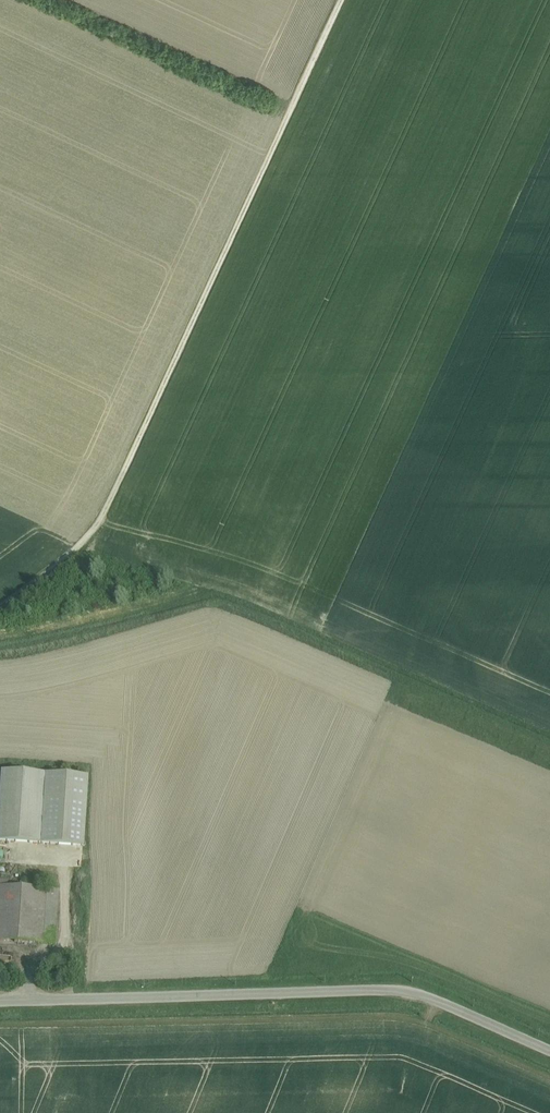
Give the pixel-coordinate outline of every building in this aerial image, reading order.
[(0,790),(0,843),(84,848),(89,778),(1,772),(0,790)] [(56,945),(59,890),(8,887),(9,884),(8,884),(8,880),(0,880),(0,942),(56,945)] [(14,964),(13,953),(1,954),(1,964),(14,964)]
